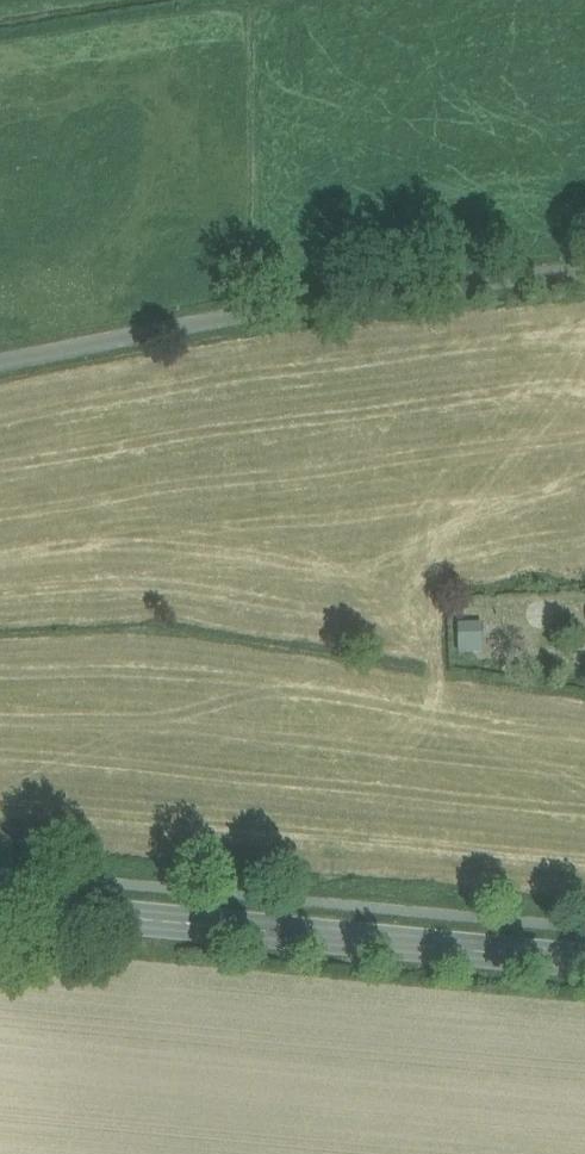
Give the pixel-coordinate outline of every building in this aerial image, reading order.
[(463,621),(462,651),(486,652),(487,621),(463,621)]
